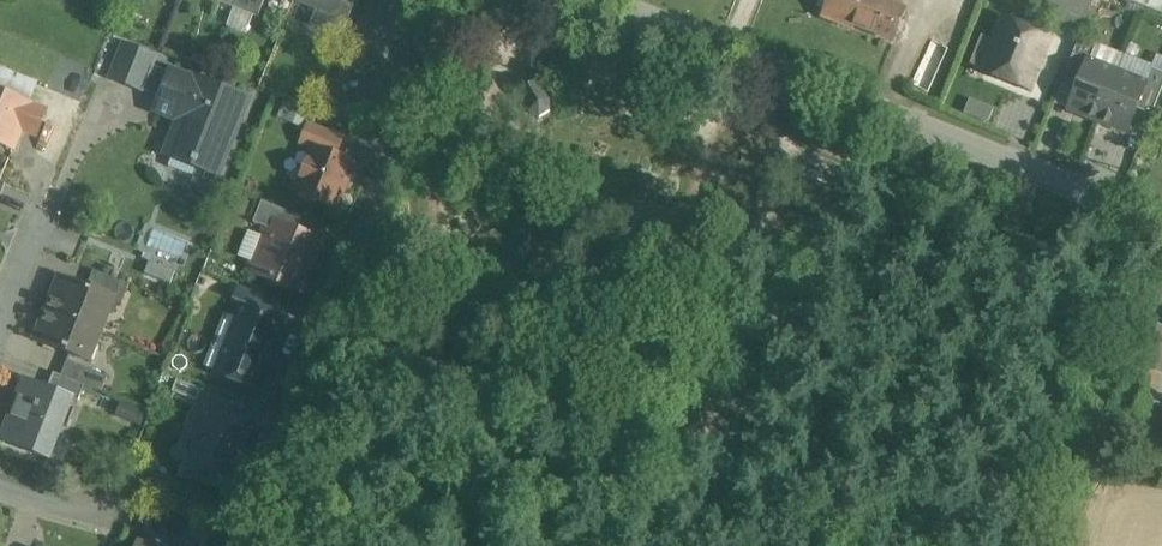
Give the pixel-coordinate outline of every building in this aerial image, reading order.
[(216,2),(233,9),(237,0),(217,0),(216,2)] [(233,9),(258,18),(265,0),(237,0),(233,9)] [(316,8),(329,13),(335,0),(296,0),(316,8)] [(316,8),(309,25),(337,36),(339,34),(342,32),(345,28),(353,6),(339,0),(335,0),(329,13),(316,8)] [(818,18),(850,31),(852,25),(892,43),(904,16),(868,0),(826,0),(818,18)] [(1082,0),(1062,0),(1059,6),(1054,19),(1081,30),(1092,4),(1082,0)] [(1161,15),(1161,0),(1123,0),(1161,15)] [(1047,40),(1005,23),(985,72),(1027,89),(1047,40)] [(1078,40),(1062,80),(1077,86),(1087,61),(1089,61),(1094,46),(1078,40)] [(154,56),(125,45),(112,78),(141,90),(154,56)] [(1077,86),(1068,110),(1097,121),(1116,72),(1089,61),(1087,61),(1077,86)] [(1150,68),(1144,83),(1146,84),(1136,109),(1151,115),(1161,87),(1161,73),(1150,68)] [(0,71),(0,94),(29,105),(37,85),(0,71)] [(1116,72),(1097,121),(1126,133),(1136,109),(1146,84),(1144,83),(1116,72)] [(245,100),(200,83),(199,85),(172,74),(163,98),(177,104),(173,112),(186,117),(172,154),(217,172),(245,100)] [(538,81),(517,94),(528,112),(539,118),(550,112),(549,99),(538,81)] [(13,149),(30,106),(29,105),(0,94),(0,144),(13,149)] [(308,113),(295,107),(290,121),(303,126),(308,113)] [(342,140),(308,126),(301,144),(314,149),(335,158),(342,140)] [(335,158),(314,149),(297,192),(300,193),(301,194),(303,199),(311,202),(316,200),(317,200),(336,208),(353,165),(335,158)] [(302,218),(261,202),(253,223),(271,230),(274,223),(296,231),(302,218)] [(296,231),(274,223),(271,230),(266,244),(271,246),(265,262),(261,260),(255,275),(271,281),(270,284),(287,290),(288,288),(303,294),(323,242),(296,231)] [(170,284),(175,270),(149,261),(144,275),(170,284)] [(130,285),(94,271),(87,288),(114,299),(113,300),(122,304),(130,285)] [(87,288),(60,278),(47,312),(100,333),(113,300),(114,299),(87,288)] [(244,304),(217,374),(257,390),(284,320),(244,304)] [(100,333),(47,312),(35,341),(89,362),(100,333)] [(108,377),(67,361),(61,376),(85,386),(102,392),(108,377)] [(1160,373),(1134,363),(1134,364),(1118,405),(1145,415),(1160,373)] [(85,386),(61,376),(55,392),(72,399),(78,402),(85,386)] [(55,392),(27,381),(3,442),(48,459),(72,399),(55,392)] [(120,397),(114,414),(140,423),(146,407),(120,397)] [(251,422),(202,403),(191,432),(201,436),(186,474),(218,486),(228,482),(251,422)] [(184,526),(176,545),(207,545),(211,536),(184,526)]
